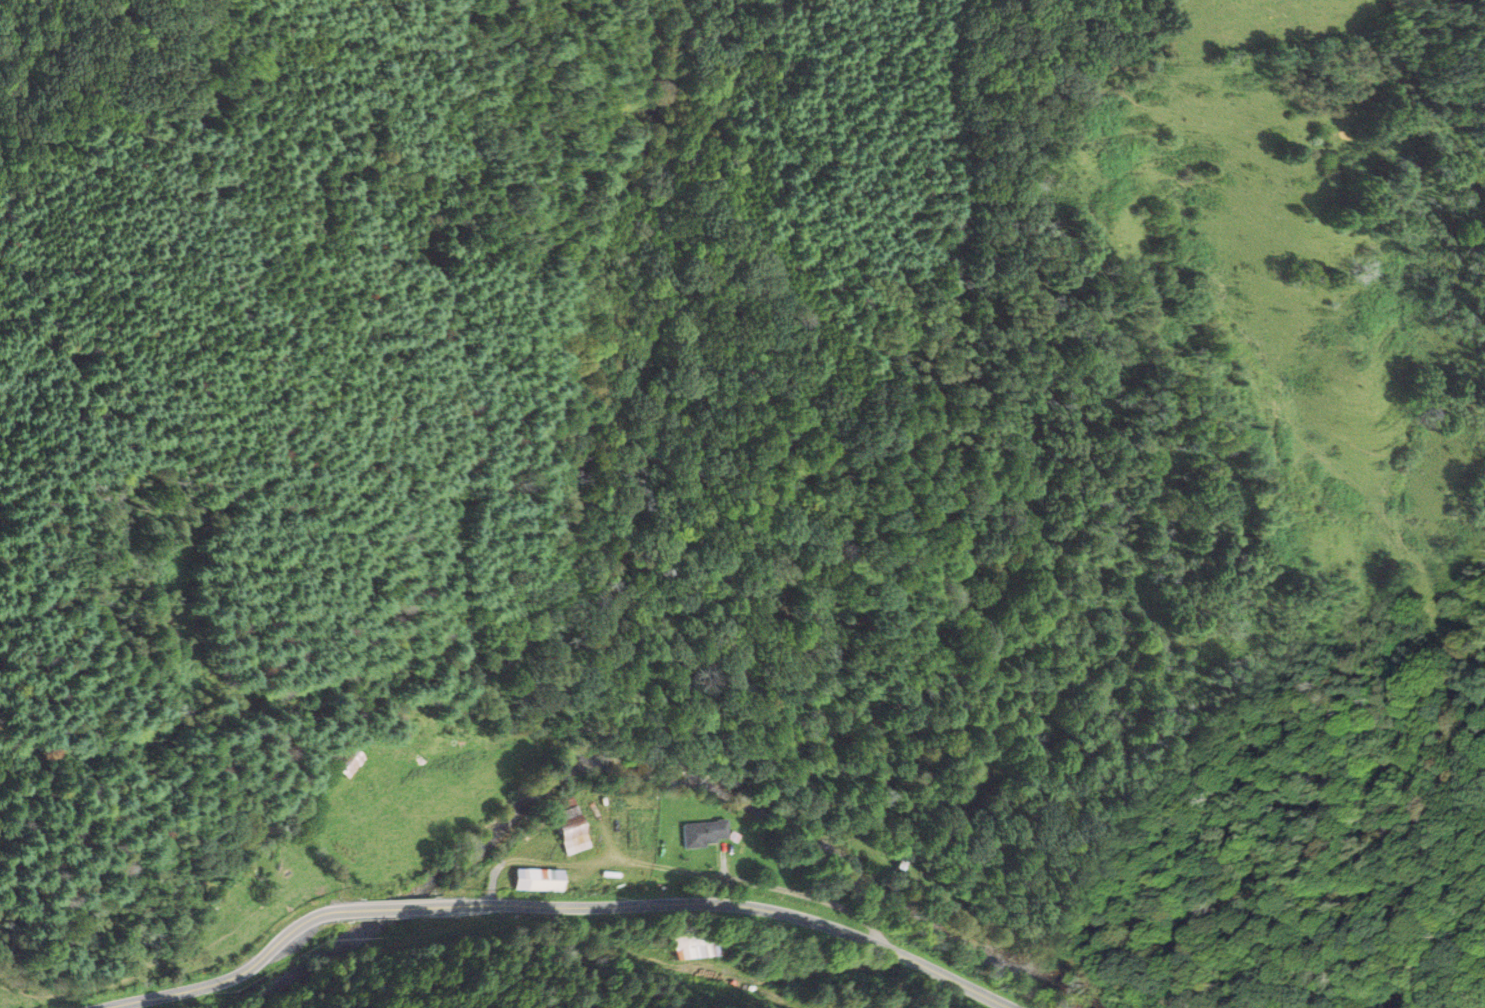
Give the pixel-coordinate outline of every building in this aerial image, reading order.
[(327,769),(342,781),(362,757),(347,745),(327,769)] [(569,807),(544,813),(556,857),(580,850),(569,807)] [(719,820),(676,824),(678,846),(721,841),(719,820)] [(674,962),(697,958),(692,934),(663,939),(666,954),(673,953),(674,962)]
